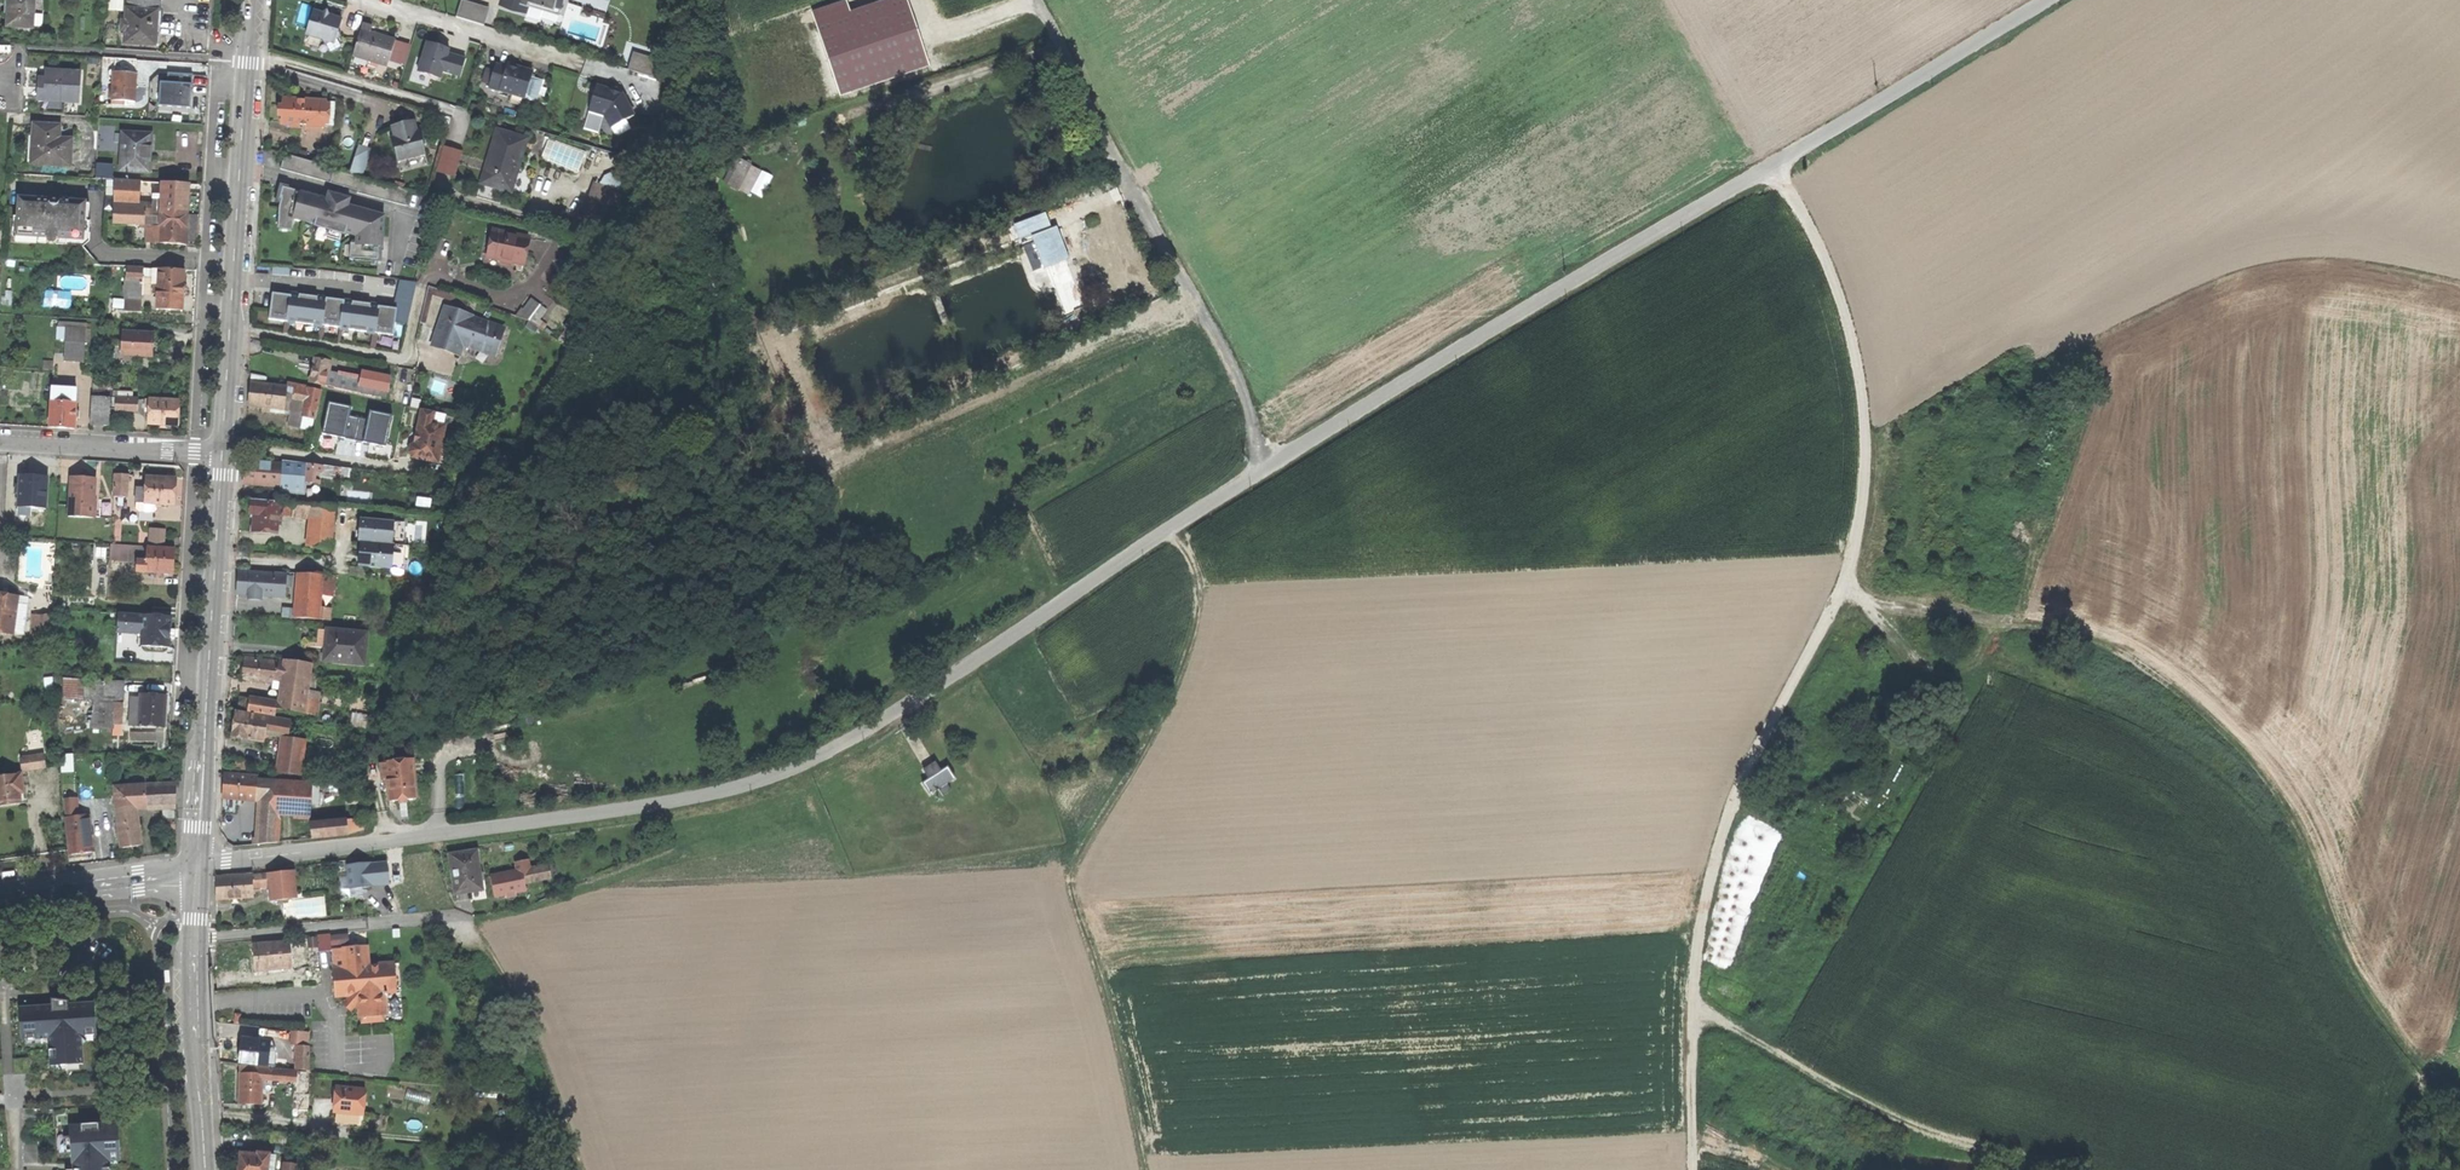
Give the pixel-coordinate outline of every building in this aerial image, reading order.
[(7,10),(6,27),(32,28),(34,0),(8,0),(7,10)] [(127,10),(127,0),(106,0),(105,9),(127,10)] [(127,10),(160,13),(161,0),(127,0),(127,10)] [(461,0),(455,17),(483,26),(489,9),(461,0)] [(559,15),(564,0),(501,0),(500,4),(527,12),(529,5),(530,1),(545,6),(544,10),(559,15)] [(928,66),(907,0),(873,0),(843,9),(840,0),(838,0),(804,11),(830,96),(928,66)] [(536,8),(544,10),(545,6),(530,1),(529,5),(536,8)] [(159,33),(160,13),(127,10),(126,24),(122,23),(121,32),(125,32),(124,44),(158,47),(158,39),(159,33)] [(326,45),(340,37),(338,32),(341,19),(328,16),(327,11),(323,14),(313,11),(308,29),(306,35),(323,40),(326,45)] [(357,43),(353,56),(387,67),(388,63),(395,40),(370,33),(372,27),(363,24),(357,43)] [(343,41),(340,37),(326,45),(323,40),(306,35),(303,45),(324,51),(343,41)] [(410,45),(395,40),(388,63),(404,67),(410,45)] [(427,43),(418,72),(440,79),(442,72),(460,77),(465,59),(448,54),(449,49),(442,47),(427,43)] [(656,56),(634,55),(633,72),(655,73),(656,56)] [(115,59),(114,73),(135,75),(136,60),(115,59)] [(506,68),(496,65),(492,78),(489,88),(512,95),(525,99),(531,78),(533,72),(507,64),(506,68)] [(41,98),(77,100),(79,72),(57,71),(57,66),(48,66),(48,70),(47,70),(46,84),(42,84),(41,91),(41,98)] [(135,75),(114,73),(113,73),(111,104),(122,104),(122,101),(134,102),(135,88),(136,75),(135,75)] [(168,73),(167,84),(192,85),(192,75),(168,73)] [(543,82),(531,78),(525,99),(527,99),(537,102),(543,82)] [(192,85),(167,84),(160,83),(159,107),(190,109),(191,93),(192,85)] [(598,94),(594,93),(592,101),(589,110),(603,114),(610,126),(634,112),(618,84),(609,88),(601,86),(598,94)] [(522,106),(527,99),(525,99),(512,95),(510,102),(522,106)] [(298,123),(333,126),(335,102),(283,98),(282,113),(282,122),(289,122),(288,126),(298,127),(298,123)] [(35,163),(70,166),(72,139),(59,138),(60,131),(60,126),(33,123),(32,136),(37,136),(35,163)] [(394,160),(421,155),(417,133),(414,133),(412,125),(403,126),(403,123),(391,125),(393,137),(390,137),(393,152),(394,160)] [(481,181),(519,192),(524,173),(516,170),(525,138),(496,130),(488,157),(481,181)] [(120,170),(149,172),(150,152),(151,135),(122,133),(120,170)] [(435,169),(452,174),(459,150),(443,146),(435,169)] [(368,151),(357,148),(350,171),(362,174),(368,151)] [(287,154),(283,170),(408,207),(413,191),(287,154)] [(733,173),(742,178),(749,163),(739,158),(733,173)] [(96,179),(112,179),(113,167),(96,166),(96,179)] [(809,188),(819,185),(815,173),(805,177),(809,188)] [(116,180),(115,202),(139,204),(141,181),(116,180)] [(162,195),(161,213),(188,215),(189,202),(190,184),(162,183),(162,195)] [(622,191),(593,183),(584,213),(603,219),(616,204),(622,191)] [(386,215),(305,193),(297,218),(319,225),(320,222),(362,234),(361,245),(385,247),(386,215)] [(139,204),(115,202),(114,223),(160,225),(161,213),(162,195),(153,195),(152,204),(139,204)] [(89,205),(79,204),(69,201),(69,203),(59,203),(59,200),(56,197),(52,197),(49,199),(48,201),(37,201),(37,198),(25,203),(25,207),(17,207),(16,218),(15,236),(46,238),(46,241),(47,243),(53,244),(57,242),(58,239),(83,241),(84,222),(88,222),(89,205)] [(188,215),(161,213),(160,225),(160,227),(159,242),(159,243),(186,245),(198,245),(200,215),(188,215)] [(1020,237),(1048,226),(1044,216),(1016,227),(1020,237)] [(91,223),(88,222),(84,222),(83,241),(58,239),(57,242),(53,244),(47,243),(46,241),(46,238),(15,236),(16,218),(12,218),(11,236),(17,243),(38,244),(38,245),(66,248),(67,246),(83,247),(89,241),(91,223)] [(557,227),(570,231),(572,222),(560,218),(557,227)] [(151,241),(159,242),(160,227),(152,226),(151,241)] [(1058,260),(1066,257),(1057,233),(1052,234),(1051,230),(1043,233),(1045,237),(1039,239),(1048,261),(1057,258),(1058,260)] [(506,261),(523,265),(529,238),(493,231),(488,257),(506,261)] [(127,273),(149,274),(149,265),(127,264),(127,273)] [(158,292),(157,307),(182,309),(183,293),(186,289),(186,287),(186,284),(183,281),(185,268),(159,267),(158,275),(152,275),(152,282),(154,282),(154,291),(158,292)] [(409,323),(415,280),(404,279),(400,310),(398,321),(409,323)] [(123,308),(141,309),(142,281),(126,280),(123,308)] [(468,305),(470,299),(429,285),(421,322),(426,324),(433,293),(468,305)] [(47,290),(46,306),(64,306),(64,290),(47,290)] [(295,295),(276,293),(273,319),(292,321),(292,317),(294,297),(295,295)] [(318,319),(322,319),(323,307),(319,307),(320,295),(311,294),(305,293),(304,298),(294,297),(292,317),(301,318),(300,324),(318,325),(318,319)] [(531,321),(529,324),(537,330),(551,309),(532,296),(520,314),(531,321)] [(349,299),(331,297),(327,324),(345,326),(346,324),(348,307),(349,299)] [(348,307),(346,324),(356,325),(355,331),(372,333),(373,327),(376,328),(378,311),(375,310),(376,304),(357,301),(356,308),(348,307)] [(400,310),(381,307),(377,332),(396,335),(398,321),(400,310)] [(459,354),(463,343),(495,354),(504,329),(471,318),(472,316),(445,307),(432,344),(446,349),(459,354)] [(85,326),(65,325),(64,341),(84,342),(85,326)] [(132,356),(153,357),(154,333),(123,332),(121,356),(132,356)] [(83,360),(84,342),(64,341),(63,360),(83,360)] [(310,382),(383,397),(384,391),(393,393),(397,372),(388,370),(386,383),(328,370),(331,361),(316,358),(313,369),(310,382)] [(340,434),(340,432),(343,421),(344,418),(316,411),(320,390),(288,383),(287,387),(265,384),(267,377),(252,374),(251,383),(252,383),(251,396),(250,405),(262,407),(262,411),(271,412),(271,408),(285,409),(287,397),(306,402),(301,426),(340,434)] [(77,386),(53,385),(50,425),(63,426),(75,427),(75,417),(79,417),(80,409),(76,409),(77,386)] [(120,396),(92,394),(90,423),(107,424),(108,406),(127,407),(138,408),(139,397),(133,397),(133,390),(121,389),(120,396)] [(180,400),(146,397),(145,406),(149,406),(148,422),(178,424),(180,400)] [(287,423),(301,426),(306,402),(287,397),(285,409),(271,408),(271,412),(289,414),(287,423)] [(412,456),(437,461),(444,426),(431,423),(434,412),(422,409),(415,443),(410,445),(410,449),(409,452),(412,456)] [(352,423),(343,421),(340,432),(349,434),(352,423)] [(245,484),(281,486),(283,464),(247,462),(246,473),(245,484)] [(295,473),(306,473),(305,483),(320,484),(321,475),(322,465),(297,462),(295,473)] [(322,464),(322,465),(321,475),(340,476),(340,467),(322,464)] [(114,495),(126,495),(127,473),(116,472),(114,495)] [(20,475),(19,489),(19,494),(17,515),(30,516),(30,508),(45,509),(48,477),(35,476),(20,475)] [(146,475),(145,492),(144,504),(156,505),(165,506),(165,502),(175,503),(175,492),(177,477),(146,475)] [(95,488),(96,479),(71,477),(68,517),(93,518),(95,488)] [(135,504),(144,504),(145,492),(136,491),(135,504)] [(254,531),(277,533),(280,504),(253,501),(252,514),(256,515),(255,521),(254,531)] [(313,519),(310,548),(331,550),(335,508),(286,502),(284,516),(313,519)] [(359,542),(361,542),(392,545),(395,523),(361,519),(361,528),(360,532),(362,532),(361,537),(359,537),(359,542)] [(405,524),(395,523),(392,545),(394,545),(403,546),(405,524)] [(166,527),(149,526),(148,542),(164,543),(166,527)] [(147,560),(148,547),(148,544),(112,542),(111,558),(137,560),(147,560)] [(359,567),(392,570),(394,545),(392,545),(361,542),(361,547),(363,547),(362,552),(360,552),(360,559),(359,567)] [(403,546),(394,545),(392,570),(404,571),(406,546),(403,546)] [(147,560),(137,560),(136,570),(155,571),(155,575),(168,575),(168,572),(174,572),(174,561),(175,548),(148,547),(147,560)] [(104,573),(94,572),(93,580),(120,582),(121,571),(104,570),(104,573)] [(261,596),(286,598),(287,575),(240,571),(238,587),(238,594),(250,595),(261,596)] [(298,618),(330,621),(331,609),(320,608),(321,596),(321,586),(334,587),(335,577),(323,576),(322,575),(301,574),(298,618)] [(334,596),(334,587),(321,586),(321,596),(334,596)] [(16,604),(17,599),(0,597),(0,633),(13,635),(13,629),(16,604)] [(16,604),(13,629),(20,630),(23,605),(16,604)] [(142,643),(170,646),(170,639),(172,615),(118,611),(117,630),(143,632),(142,643)] [(38,639),(50,638),(51,614),(40,614),(38,639)] [(324,661),(364,665),(367,634),(321,630),(320,641),(319,648),(325,649),(324,661)] [(285,683),(281,711),(305,714),(308,692),(312,664),(288,660),(287,662),(279,661),(279,663),(246,658),(244,670),(243,679),(276,683),(276,682),(285,683)] [(114,724),(121,725),(122,714),(123,694),(124,681),(53,677),(54,695),(64,698),(85,698),(95,699),(95,715),(114,715),(114,724)] [(320,693),(308,692),(305,714),(317,716),(320,693)] [(130,714),(139,715),(141,695),(123,694),(122,714),(130,714)] [(139,726),(164,728),(165,717),(166,697),(141,695),(139,715),(139,726)] [(239,710),(249,712),(250,701),(241,700),(239,710)] [(249,712),(275,716),(277,705),(251,700),(250,701),(249,712)] [(254,744),(255,740),(265,741),(265,738),(271,739),(272,733),(270,733),(271,726),(278,727),(278,731),(289,733),(291,722),(237,713),(234,728),(233,736),(245,738),(245,743),(254,744)] [(129,726),(139,726),(139,715),(130,714),(129,726)] [(113,728),(114,724),(114,715),(95,715),(93,715),(92,728),(113,728)] [(279,773),(301,776),(305,741),(284,738),(279,773)] [(64,771),(75,771),(76,753),(64,753),(64,771)] [(20,758),(22,770),(46,767),(44,755),(20,758)] [(404,800),(417,799),(413,760),(385,762),(385,764),(380,765),(382,779),(387,779),(389,802),(404,800)] [(235,770),(246,771),(246,764),(236,763),(235,770)] [(924,771),(930,779),(941,771),(935,763),(924,771)] [(941,771),(930,779),(923,783),(930,794),(938,789),(946,784),(955,778),(947,767),(941,771)] [(258,844),(278,843),(280,812),(312,814),(314,784),(295,782),(295,785),(282,784),(283,776),(248,771),(247,777),(226,775),(225,789),(224,797),(261,800),(258,844)] [(128,775),(129,788),(146,786),(146,774),(128,775)] [(0,778),(0,807),(12,805),(20,804),(19,794),(23,793),(21,775),(0,778)] [(146,786),(129,788),(115,789),(122,849),(133,847),(141,846),(137,810),(175,807),(176,784),(146,786)] [(951,791),(946,784),(938,789),(943,796),(951,791)] [(87,816),(67,818),(71,855),(83,854),(91,853),(87,816)] [(164,818),(164,825),(177,824),(176,817),(164,818)] [(362,821),(312,825),(313,839),(349,835),(363,831),(362,821)] [(469,893),(482,891),(477,852),(450,856),(456,894),(469,893)] [(516,863),(517,872),(521,871),(530,869),(528,860),(516,863)] [(371,863),(347,865),(349,889),(363,888),(372,887),(372,886),(389,884),(387,863),(371,864),(371,863)] [(530,869),(521,871),(524,883),(550,878),(548,866),(530,869)] [(270,874),(270,881),(271,889),(272,902),(296,899),(294,871),(270,874)] [(524,883),(521,871),(517,872),(491,876),(495,896),(509,894),(525,891),(524,883)] [(260,882),(270,881),(270,874),(253,875),(253,892),(261,891),(260,889),(260,882)] [(253,892),(253,875),(216,877),(216,894),(216,900),(254,898),(253,892)] [(260,889),(271,889),(270,881),(260,882),(260,889)] [(294,918),(325,916),(324,898),(292,902),(294,918)] [(291,968),(290,959),(301,958),(301,952),(299,952),(298,943),(253,947),(255,961),(256,971),(269,970),(269,974),(280,973),(280,969),(291,968)] [(367,947),(331,950),(332,962),(334,962),(334,969),(333,969),(335,997),(350,996),(348,1002),(353,1004),(357,1006),(360,1000),(361,1015),(362,1015),(385,1013),(386,1013),(385,994),(389,993),(387,965),(369,966),(367,947)] [(399,964),(387,965),(389,993),(402,992),(399,964)] [(52,1007),(21,1008),(22,1040),(26,1039),(43,1038),(49,1038),(51,1066),(83,1064),(82,1045),(86,1042),(81,1038),(81,1036),(95,1035),(94,1004),(68,1005),(68,1001),(58,1000),(58,1001),(55,1002),(51,1002),(52,1007)] [(298,1047),(308,1048),(309,1048),(309,1034),(294,1032),(293,1047),(298,1047)] [(275,1056),(268,1055),(270,1043),(241,1039),(240,1052),(239,1063),(274,1067),(275,1056)] [(308,1048),(298,1047),(298,1072),(308,1072),(308,1048)] [(28,1058),(14,1059),(14,1075),(29,1074),(28,1058)] [(239,1105),(261,1105),(261,1079),(296,1082),(297,1073),(271,1071),(271,1070),(252,1067),(239,1067),(239,1093),(239,1105)] [(358,1116),(363,1117),(365,1092),(336,1088),(334,1114),(337,1114),(336,1124),(345,1125),(357,1126),(358,1116)] [(294,1110),(306,1111),(307,1111),(308,1095),(295,1095),(294,1110)] [(306,1111),(294,1110),(292,1110),(292,1118),(305,1119),(306,1111)] [(69,1127),(70,1137),(71,1153),(72,1163),(75,1163),(76,1167),(76,1169),(110,1169),(109,1167),(109,1161),(118,1161),(119,1161),(118,1151),(119,1151),(118,1133),(116,1133),(116,1124),(69,1127)] [(272,1133),(271,1144),(289,1145),(290,1134),(272,1133)] [(267,1166),(271,1166),(272,1157),(268,1156),(268,1155),(258,1154),(258,1152),(249,1151),(249,1155),(240,1154),(238,1168),(238,1169),(267,1169),(267,1166)]
